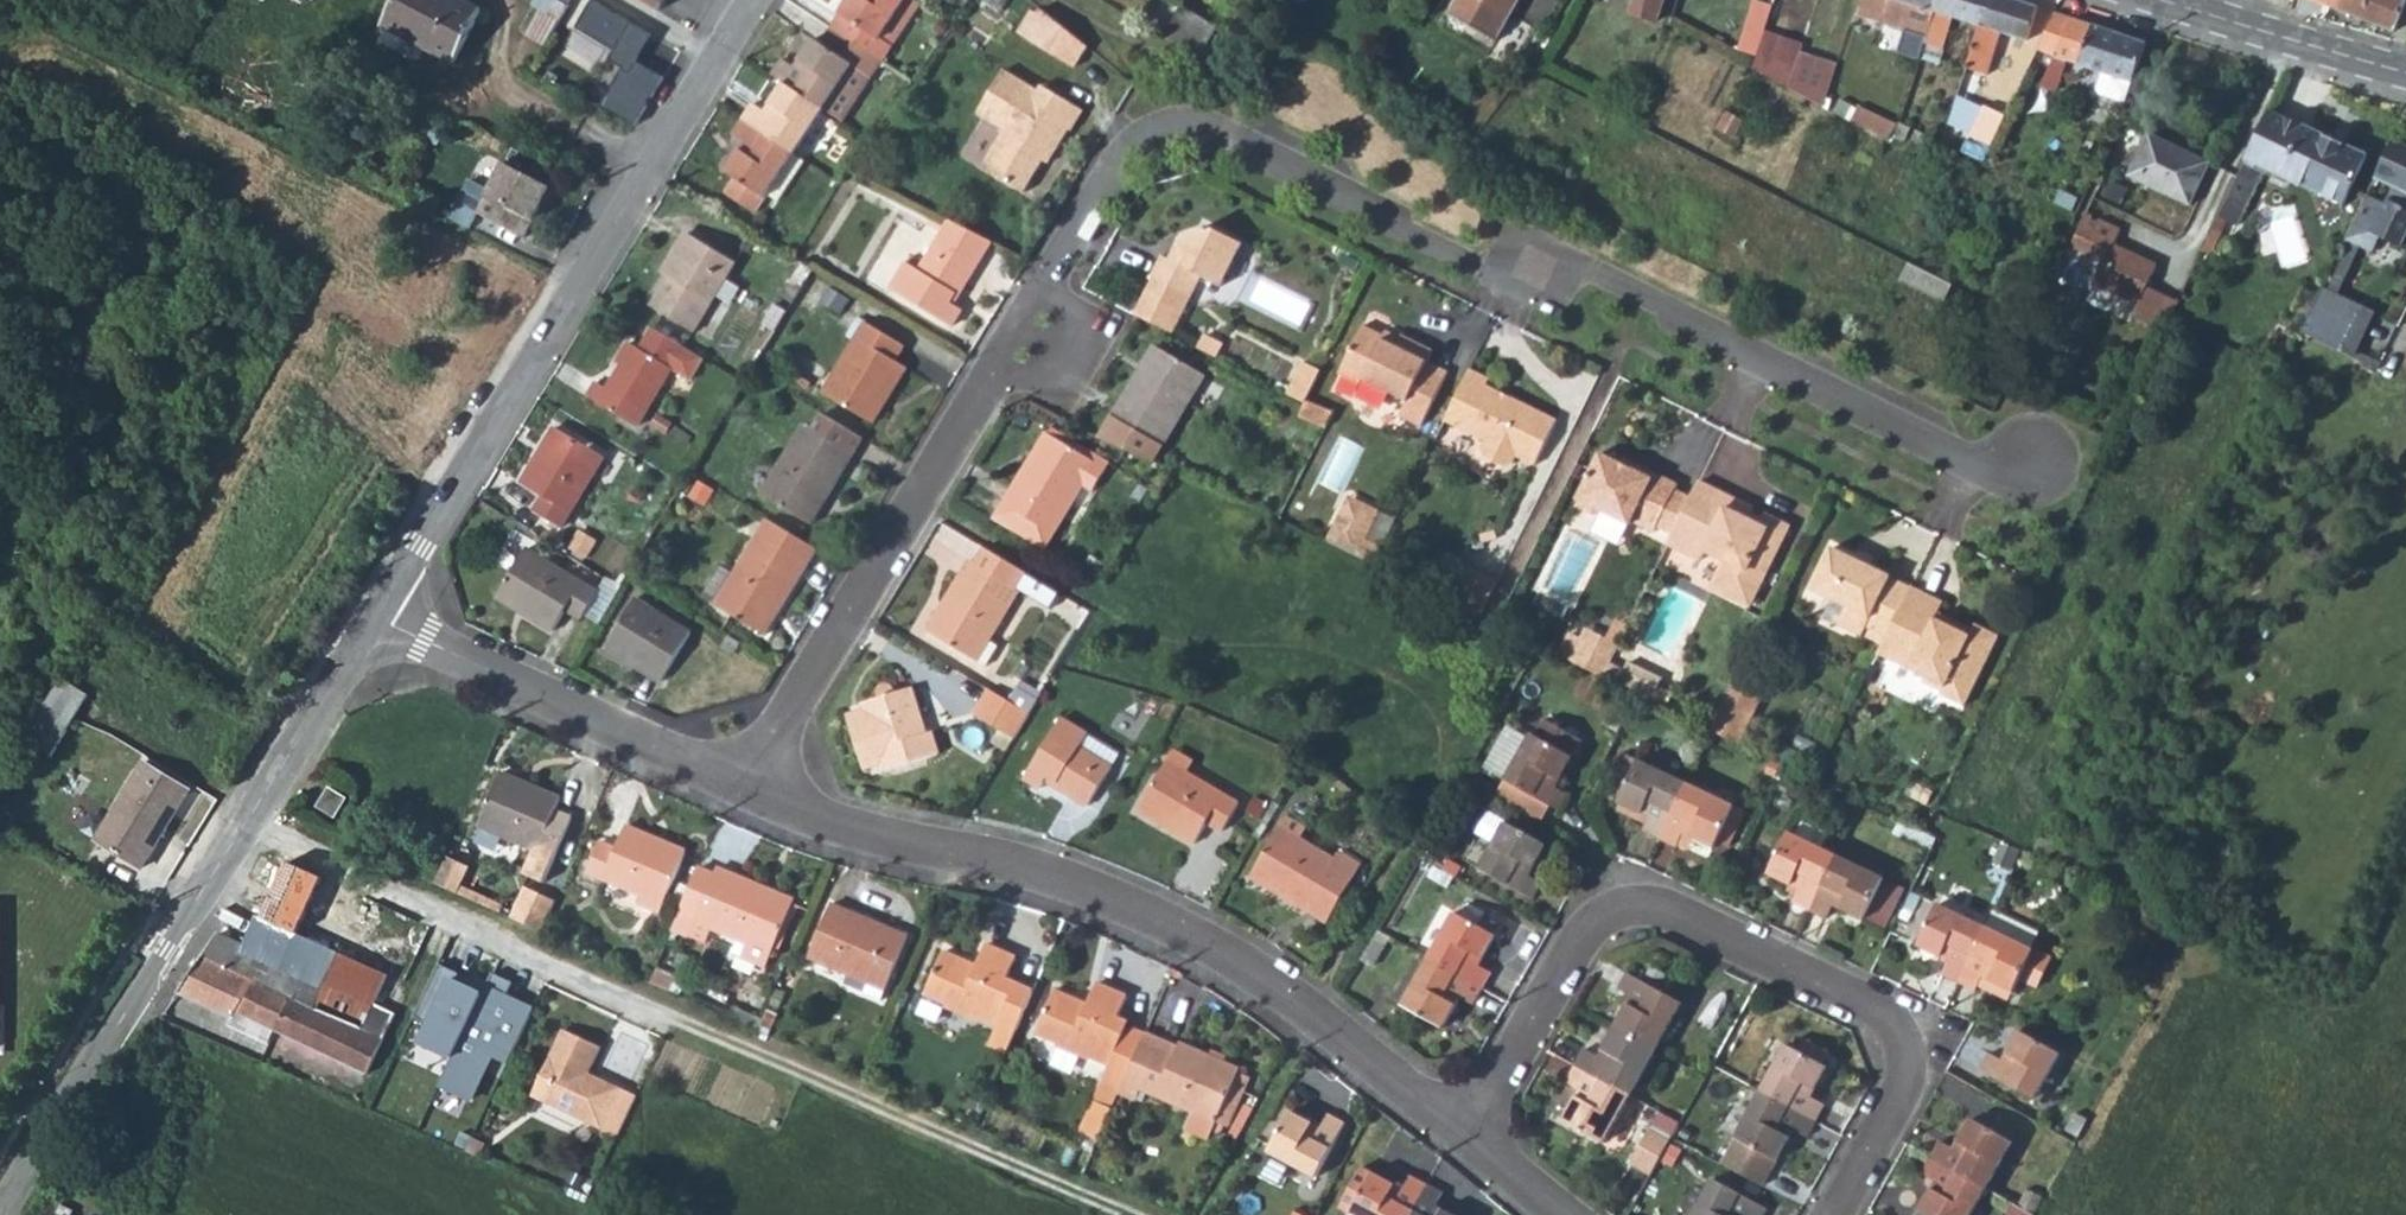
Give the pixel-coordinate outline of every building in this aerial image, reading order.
[(384,25),(455,64),(483,11),(463,0),(398,0),(384,25)] [(549,44),(570,0),(540,0),(525,32),(549,44)] [(606,108),(635,125),(664,78),(638,61),(654,35),(594,0),(592,0),(579,23),(619,47),(612,58),(630,69),(606,108)] [(658,10),(663,0),(641,0),(658,10)] [(912,0),(844,0),(827,27),(830,28),(881,61),(892,44),(887,40),(912,0)] [(917,0),(912,0),(887,40),(892,44),(919,1),(917,0)] [(1451,16),(1496,42),(1520,0),(1460,0),(1451,16)] [(1633,9),(1657,21),(1664,0),(1631,0),(1635,1),(1633,9)] [(1922,61),(1927,47),(1942,0),(1865,0),(1860,17),(1907,32),(1901,54),(1922,61)] [(1981,29),(1990,0),(1942,0),(1927,47),(1943,51),(1953,20),(1981,29)] [(2012,0),(1990,0),(1981,29),(1968,71),(1987,77),(2001,35),(2027,43),(2038,8),(2012,0)] [(2327,8),(2331,0),(2305,0),(2327,8)] [(2327,8),(2392,34),(2404,2),(2399,0),(2331,0),(2327,8)] [(1090,44),(1044,6),(1027,35),(1078,65),(1090,44)] [(1656,22),(1657,21),(1633,9),(1631,15),(1656,22)] [(1182,10),(1164,42),(1196,61),(1214,29),(1182,10)] [(2146,44),(2055,13),(2038,52),(2054,58),(2041,88),(2054,94),(2061,80),(2058,79),(2065,62),(2101,75),(2096,90),(2099,96),(2122,104),(2129,85),(2131,85),(2146,44)] [(881,61),(830,28),(821,42),(812,37),(793,68),(780,59),(770,74),(786,83),(826,109),(843,120),(870,79),(881,61)] [(1803,45),(1763,30),(1751,68),(1789,87),(1800,54),(1803,45)] [(1833,66),(1800,54),(1789,87),(1820,105),(1833,66)] [(1042,87),(1007,67),(981,110),(1008,126),(985,163),(1027,189),(1039,168),(1048,154),(1055,159),(1072,127),(1076,128),(1089,107),(1046,81),(1042,87)] [(826,109),(786,83),(767,113),(756,106),(744,124),(797,156),(826,109)] [(2050,104),(2054,94),(2041,88),(2036,98),(2050,104)] [(1860,109),(1854,124),(1871,132),(1893,140),(1895,136),(1899,129),(1881,120),(1860,109)] [(1985,109),(1965,155),(1986,166),(2007,119),(1985,109)] [(2302,130),(2266,114),(2212,231),(2222,235),(2227,224),(2239,229),(2264,173),(2342,208),(2365,157),(2302,129),(2302,130)] [(1907,142),(1914,129),(1902,123),(1899,129),(1895,136),(1907,142)] [(797,156),(744,124),(734,139),(747,147),(730,174),(741,180),(731,197),(762,216),(774,198),(785,205),(810,165),(797,156)] [(2211,167),(2152,138),(2132,178),(2191,207),(2211,167)] [(2405,236),(2405,150),(2389,142),(2370,183),(2390,193),(2382,209),(2362,199),(2350,225),(2370,235),(2368,239),(2377,243),(2398,254),(2405,236)] [(1055,159),(1048,154),(1039,168),(1046,172),(1055,159)] [(477,212),(524,236),(541,204),(550,186),(503,162),(489,189),(469,179),(449,218),(469,228),(477,212)] [(556,189),(550,186),(541,204),(546,207),(556,189)] [(2121,232),(2087,216),(2068,256),(2101,271),(2095,284),(2140,305),(2157,268),(2114,247),(2121,232)] [(1004,244),(958,220),(920,283),(909,276),(899,292),(964,331),(974,315),(965,309),(1004,244)] [(1250,243),(1214,224),(1210,231),(1184,239),(1174,258),(1167,255),(1156,274),(1159,275),(1139,313),(1143,315),(1176,331),(1195,295),(1207,274),(1227,285),(1250,243)] [(2370,235),(2350,225),(2348,230),(2368,239),(2370,235)] [(2348,230),(2340,246),(2370,259),(2377,243),(2368,239),(2348,230)] [(731,265),(688,239),(651,299),(694,325),(731,265)] [(1907,268),(1899,284),(1945,307),(1952,291),(1907,268)] [(2178,283),(2156,273),(2134,320),(2155,330),(2178,283)] [(2361,312),(2318,292),(2309,311),(2352,330),(2339,357),(2353,364),(2374,318),(2361,312)] [(2352,330),(2309,311),(2297,338),(2339,357),(2352,330)] [(1385,338),(1365,328),(1342,373),(1364,385),(1368,379),(1410,400),(1402,415),(1424,426),(1450,373),(1429,363),(1435,352),(1404,336),(1402,339),(1399,345),(1385,338)] [(702,360),(653,330),(640,352),(629,345),(617,365),(627,371),(623,377),(617,373),(607,391),(595,384),(587,399),(636,428),(662,384),(659,382),(667,369),(689,382),(702,360)] [(914,357),(872,333),(837,392),(879,416),(914,357)] [(1389,333),(1385,338),(1399,345),(1402,339),(1389,333)] [(1122,410),(1106,436),(1154,457),(1202,377),(1159,350),(1122,410)] [(1307,400),(1323,368),(1305,359),(1290,391),(1306,400),(1307,400)] [(1494,378),(1472,367),(1447,419),(1488,439),(1484,446),(1487,456),(1506,465),(1516,461),(1520,455),(1539,463),(1560,420),(1490,385),(1494,378)] [(1307,400),(1306,400),(1300,412),(1330,427),(1337,414),(1307,400)] [(865,438),(823,413),(776,494),(817,519),(865,438)] [(1109,472),(1053,438),(1015,500),(1062,527),(1086,488),(1096,494),(1109,472)] [(602,465),(559,439),(522,499),(565,524),(602,465)] [(1623,463),(1602,454),(1579,500),(1583,509),(1594,515),(1604,511),(1633,526),(1636,522),(1657,532),(1660,526),(1676,534),(1693,498),(1678,490),(1681,483),(1626,458),(1623,463)] [(1757,508),(1701,481),(1693,498),(1676,534),(1671,544),(1704,560),(1708,550),(1727,559),(1734,575),(1726,591),(1753,604),(1792,526),(1768,514),(1765,520),(1762,524),(1752,519),(1754,514),(1757,508)] [(1352,505),(1378,518),(1383,508),(1357,495),(1352,505)] [(1015,500),(1004,520),(1050,547),(1062,527),(1015,500)] [(1352,505),(1335,539),(1371,557),(1377,560),(1385,545),(1369,537),(1378,518),(1352,505)] [(1765,520),(1754,514),(1752,519),(1762,524),(1765,520)] [(821,547),(778,522),(730,604),(772,629),(821,547)] [(1872,637),(1887,644),(1891,637),(1891,636),(1914,589),(1892,578),(1893,575),(1835,548),(1815,589),(1871,618),(1868,625),(1876,629),(1872,637)] [(596,589),(523,549),(497,592),(558,628),(568,612),(579,620),(596,589)] [(993,549),(981,568),(1020,590),(1031,571),(993,549)] [(1714,585),(1726,591),(1734,575),(1727,559),(1714,585)] [(1484,613),(1501,579),(1467,562),(1450,596),(1484,613)] [(981,568),(977,565),(942,626),(997,658),(1008,640),(999,634),(1024,593),(1020,590),(981,568)] [(1946,604),(1914,589),(1891,636),(1891,637),(1887,644),(1883,653),(1925,674),(1929,683),(1947,692),(1945,696),(1968,707),(2001,638),(1978,627),(1976,632),(1957,623),(1954,630),(1937,623),(1940,615),(1946,604)] [(693,635),(632,598),(606,642),(667,678),(693,635)] [(1957,623),(1940,615),(1937,623),(1954,630),(1957,623)] [(1592,625),(1587,636),(1619,652),(1624,641),(1592,625)] [(1576,658),(1608,674),(1615,660),(1619,652),(1587,636),(1576,631),(1565,653),(1576,658)] [(1615,660),(1608,674),(1626,683),(1672,706),(1679,691),(1664,684),(1667,676),(1634,659),(1630,667),(1615,660)] [(61,679),(24,739),(31,742),(67,683),(61,679)] [(1014,697),(1040,712),(1050,695),(1024,680),(1014,697)] [(67,683),(31,742),(51,755),(88,695),(67,683)] [(894,765),(897,772),(949,754),(941,729),(935,731),(919,688),(909,692),(908,690),(905,686),(901,684),(897,683),(891,683),(885,686),(882,690),(880,696),(880,702),(872,704),(875,712),(858,718),(877,771),(894,765)] [(983,715),(990,719),(1006,692),(999,688),(983,715)] [(1024,739),(1040,712),(1014,697),(1006,692),(990,719),(1024,739)] [(1760,707),(1731,692),(1714,727),(1744,741),(1760,707)] [(1525,716),(1502,764),(1494,780),(1512,789),(1520,773),(1541,783),(1557,791),(1566,774),(1552,768),(1576,720),(1538,701),(1529,718),(1525,716)] [(1126,758),(1067,723),(1031,783),(1057,799),(1063,791),(1096,810),(1126,758)] [(1637,819),(1652,826),(1679,764),(1623,741),(1602,784),(1644,800),(1637,819)] [(143,763),(96,840),(141,867),(189,791),(143,763)] [(1734,788),(1679,764),(1652,826),(1670,834),(1673,824),(1687,829),(1692,818),(1704,824),(1707,816),(1720,821),(1734,788)] [(1245,809),(1183,773),(1159,816),(1221,852),(1245,809)] [(1520,773),(1512,789),(1533,799),(1541,783),(1520,773)] [(500,779),(480,828),(521,847),(510,871),(531,880),(542,856),(563,807),(500,779)] [(1491,820),(1477,847),(1533,878),(1540,863),(1528,856),(1546,824),(1486,792),(1475,812),(1491,820)] [(322,803),(310,822),(325,830),(338,811),(322,803)] [(1785,883),(1807,892),(1832,829),(1782,807),(1764,853),(1792,865),(1785,883)] [(587,839),(574,869),(630,892),(628,898),(649,906),(671,852),(611,827),(603,846),(587,839)] [(1876,849),(1832,829),(1807,892),(1816,896),(1824,879),(1857,891),(1876,849)] [(1356,866),(1296,832),(1271,876),(1331,909),(1356,866)] [(457,869),(435,859),(423,886),(445,896),(457,869)] [(708,874),(692,867),(667,928),(699,941),(705,927),(733,938),(726,952),(759,966),(790,900),(711,868),(708,874)] [(1943,951),(1959,958),(1987,892),(1940,872),(1920,920),(1950,933),(1943,951)] [(1454,889),(1429,937),(1486,968),(1493,955),(1478,947),(1497,912),(1454,889)] [(516,890),(502,921),(533,935),(546,904),(516,890)] [(2049,919),(1987,892),(1959,958),(1970,963),(1978,945),(2012,957),(2018,943),(2037,950),(2049,919)] [(832,909),(814,956),(843,967),(875,978),(894,935),(832,909)] [(242,1023),(276,1038),(313,954),(260,933),(246,958),(223,949),(186,1010),(238,1031),(242,1023)] [(1477,985),(1486,968),(1429,937),(1405,984),(1446,1006),(1462,978),(1477,985)] [(934,953),(918,994),(940,1003),(939,1006),(972,1019),(973,1017),(991,1024),(983,1043),(1001,1050),(1025,989),(998,978),(1006,956),(976,944),(968,966),(934,953)] [(394,986),(313,954),(276,1038),(369,1081),(385,1043),(372,1035),(394,986)] [(1625,982),(1610,1010),(1657,1036),(1681,989),(1617,957),(1608,973),(1625,982)] [(464,973),(439,963),(415,1017),(425,1021),(417,1041),(452,1056),(481,990),(461,979),(464,973)] [(871,991),(875,978),(843,967),(838,979),(871,991)] [(485,981),(481,990),(452,1056),(438,1086),(471,1101),(491,1056),(507,1063),(534,1003),(485,981)] [(1038,1029),(1103,1058),(1096,1075),(1120,1085),(1143,1029),(1115,1017),(1122,999),(1088,984),(1081,998),(1056,987),(1038,1029)] [(1575,1032),(1566,1051),(1631,1085),(1657,1036),(1610,1010),(1594,1040),(1575,1032)] [(1989,1029),(1979,1049),(2038,1081),(2061,1036),(2019,1012),(2004,1037),(1989,1029)] [(1783,1027),(1759,1074),(1816,1105),(1823,1091),(1808,1081),(1824,1051),(1820,1049),(1827,1035),(1806,1025),(1798,1035),(1783,1027)] [(1163,1037),(1143,1029),(1120,1085),(1141,1094),(1146,1082),(1185,1099),(1178,1115),(1200,1124),(1204,1116),(1217,1083),(1230,1088),(1233,1090),(1241,1072),(1226,1065),(1228,1059),(1165,1032),(1163,1037)] [(558,1033),(529,1101),(599,1132),(617,1091),(597,1082),(594,1087),(589,1085),(585,1083),(584,1076),(596,1050),(558,1033)] [(1607,1130),(1631,1085),(1566,1051),(1557,1068),(1574,1078),(1560,1107),(1607,1130)] [(1806,1125),(1816,1105),(1759,1074),(1720,1147),(1761,1169),(1789,1118),(1806,1125)] [(597,1082),(584,1076),(585,1083),(589,1085),(594,1087),(597,1082)] [(2068,1080),(2059,1097),(2070,1103),(2080,1087),(2068,1080)] [(1217,1083),(1204,1116),(1217,1121),(1230,1088),(1217,1083)] [(1094,1097),(1081,1128),(1100,1136),(1113,1104),(1094,1097)] [(1936,1115),(1924,1140),(1929,1142),(1989,1174),(2002,1181),(2008,1170),(2013,1171),(2022,1156),(2017,1149),(2026,1131),(1959,1097),(1946,1120),(1936,1115)] [(1293,1109),(1270,1150),(1311,1172),(1342,1119),(1326,1107),(1316,1123),(1293,1109)] [(1669,1123),(1647,1112),(1631,1143),(1652,1154),(1669,1123)] [(1989,1174),(1929,1142),(1921,1156),(1937,1164),(1921,1196),(1955,1214),(1967,1214),(1989,1174)] [(1422,1178),(1402,1168),(1395,1181),(1350,1156),(1324,1203),(1338,1211),(1335,1214),(1403,1214),(1422,1178)] [(1687,1213),(1692,1214),(1738,1214),(1742,1207),(1758,1214),(1768,1196),(1711,1167),(1687,1213)] [(1422,1178),(1403,1214),(1459,1214),(1431,1200),(1437,1185),(1422,1178)] [(1997,1206),(1983,1199),(1975,1214),(1992,1214),(1997,1206)] [(2007,1214),(2034,1214),(2036,1211),(2013,1201),(2007,1214)]
